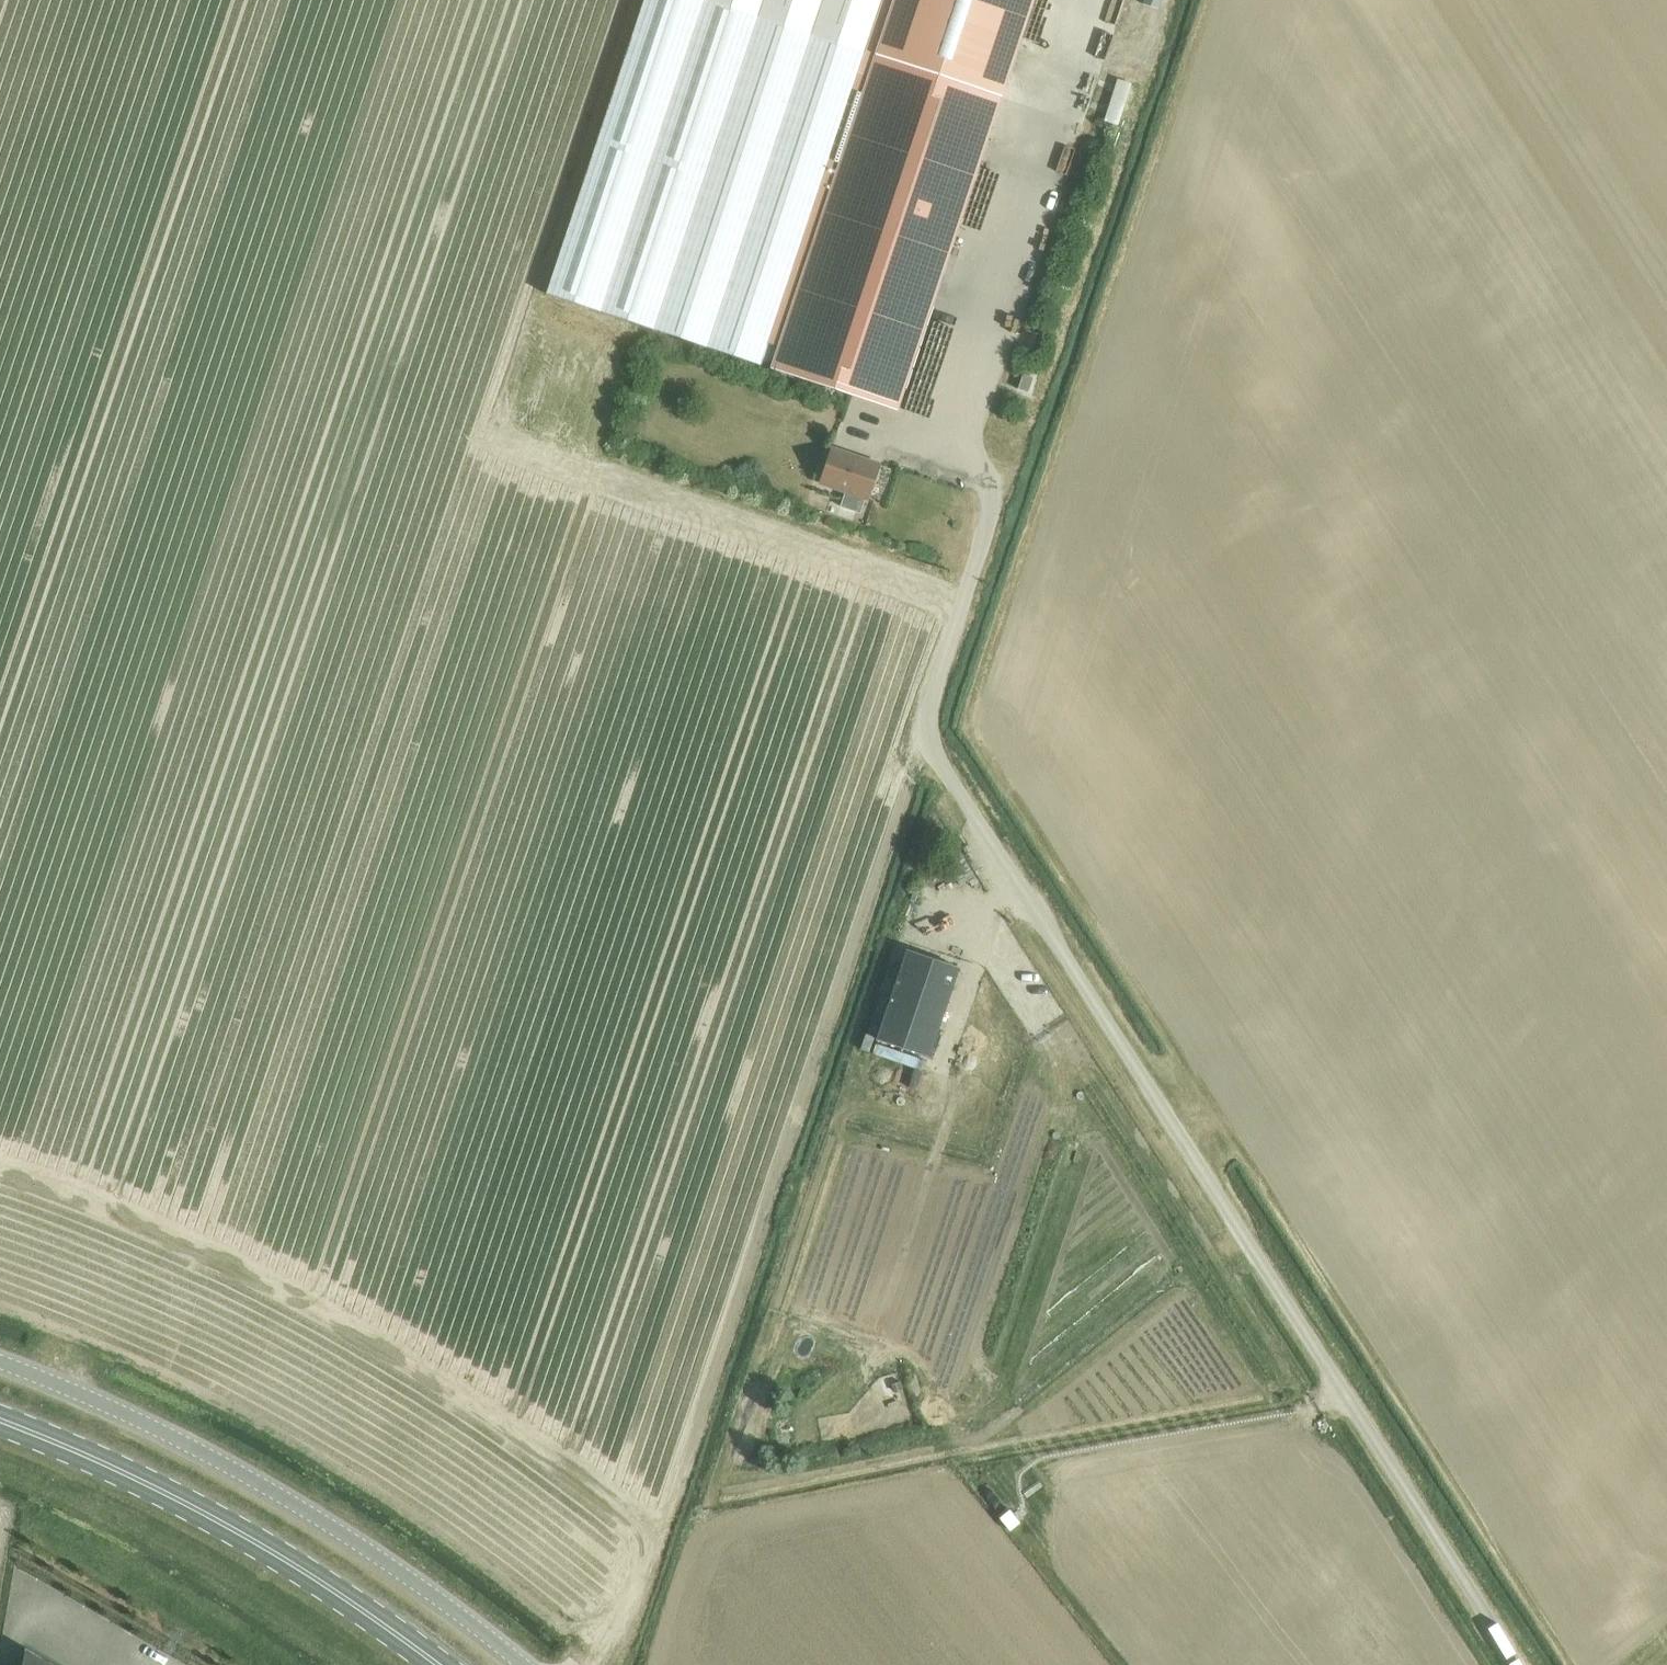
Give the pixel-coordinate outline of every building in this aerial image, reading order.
[(547,294),(644,327),(761,365),(762,362),(765,363),(889,0),(645,0),(547,294)] [(765,363),(772,365),(771,369),(850,395),(897,410),(1033,0),(889,0),(765,363)] [(1022,374),(1017,389),(1028,392),(1033,378),(1022,374)] [(637,433),(634,441),(643,444),(646,435),(637,433)] [(698,433),(693,447),(708,452),(713,438),(698,433)] [(821,483),(867,499),(879,465),(832,449),(821,483)] [(877,1038),(928,1056),(941,1017),(958,968),(907,951),(877,1038)] [(29,1652),(27,1664),(51,1664),(29,1652)]
